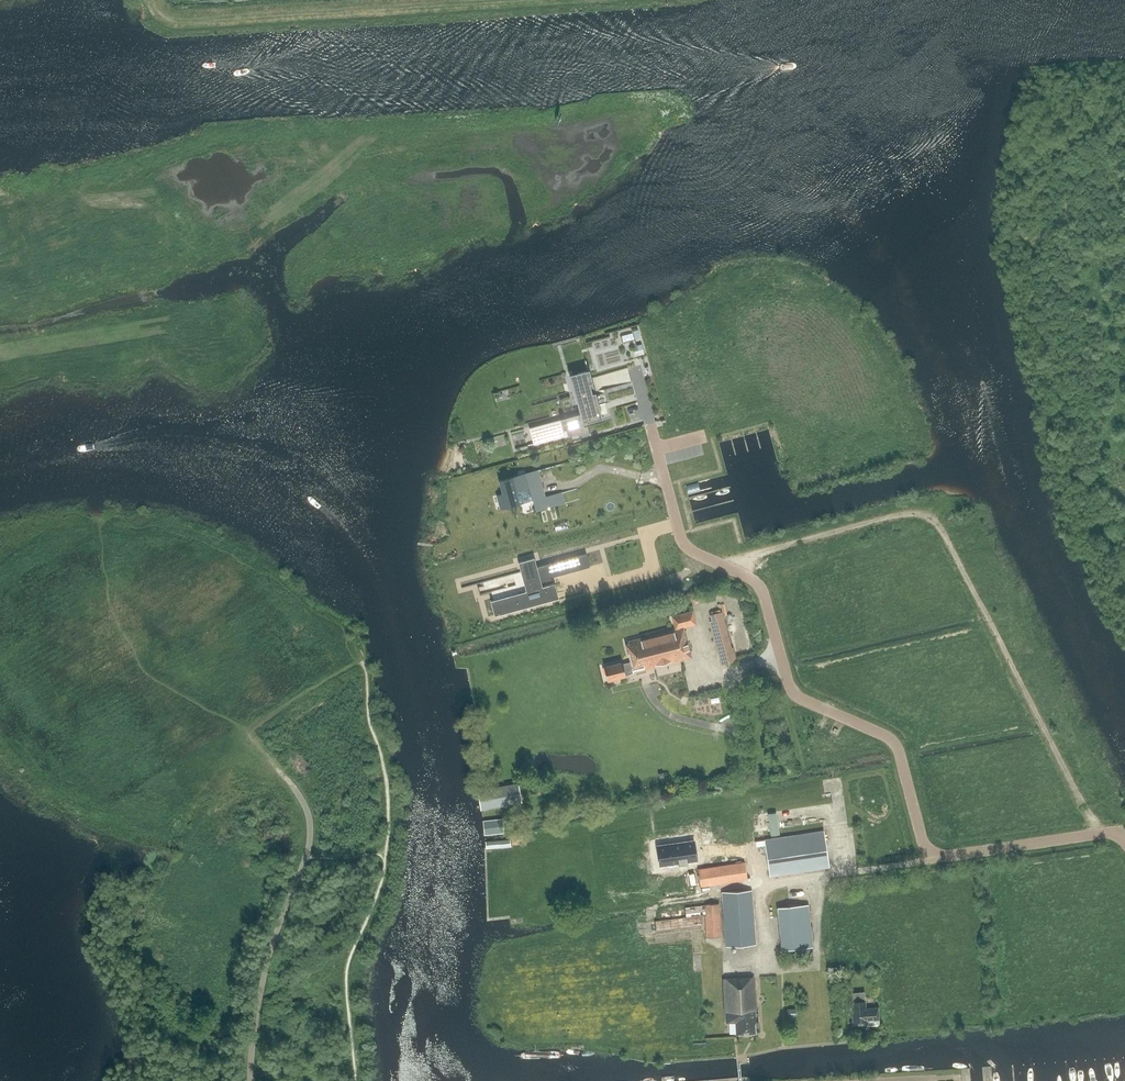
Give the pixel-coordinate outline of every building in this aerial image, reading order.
[(631,331),(621,334),(623,341),(633,338),(631,331)] [(584,424),(583,422),(586,421),(587,423),(602,419),(600,412),(598,412),(597,407),(599,407),(591,378),(572,383),(580,414),(561,419),(562,422),(532,430),(536,445),(581,433),(581,430),(584,429),(582,424),(584,424)] [(506,508),(533,500),(536,511),(565,503),(562,493),(545,498),(538,470),(498,481),(506,508)] [(534,557),(519,561),(527,589),(491,599),(495,614),(559,596),(555,582),(542,585),(540,579),(590,566),(586,552),(537,566),(534,557)] [(696,624),(693,611),(673,616),(676,629),(629,641),(629,643),(626,644),(631,662),(623,664),(622,662),(604,667),(608,680),(626,676),(625,673),(633,671),(633,672),(692,658),(684,627),(696,624)] [(723,664),(737,660),(733,647),(732,647),(722,612),(711,615),(713,621),(710,622),(723,664)] [(518,784),(479,791),(479,792),(482,809),(522,802),(518,784)] [(504,832),(502,819),(485,821),(486,833),(504,832)] [(771,876),(829,867),(824,831),(765,840),(771,876)] [(660,865),(697,859),(694,840),(658,845),(660,865)] [(697,885),(746,880),(744,862),(695,867),(697,885)] [(726,947),(756,945),(752,890),(723,892),(726,947)] [(706,905),(686,907),(687,916),(656,918),(656,932),(702,929),(702,917),(706,916),(707,938),(721,937),(719,904),(706,905)] [(782,950),(813,947),(809,904),(778,908),(782,950)] [(757,1013),(755,977),(724,978),(725,988),(727,1022),(736,1022),(737,1034),(756,1033),(756,1023),(760,1023),(759,1013),(757,1013)] [(879,1007),(867,1008),(866,1001),(859,1001),(859,1004),(852,1005),(854,1025),(867,1024),(868,1026),(880,1025),(880,1020),(879,1007)]
